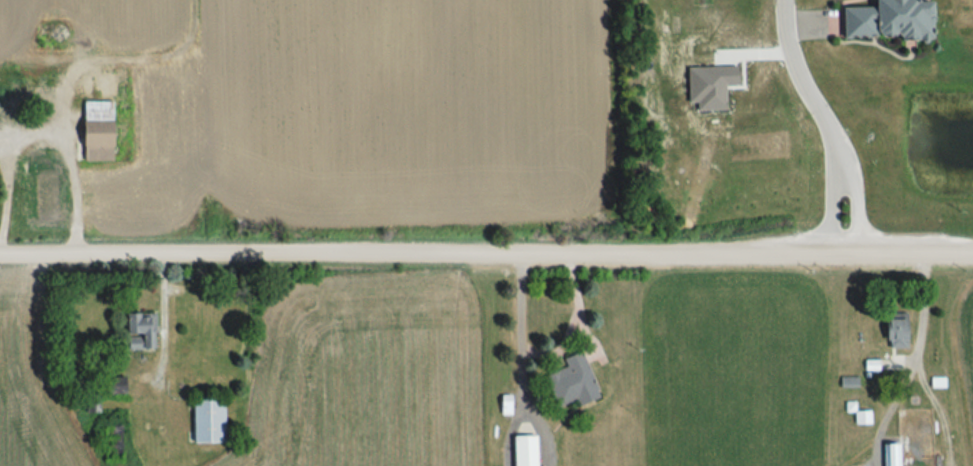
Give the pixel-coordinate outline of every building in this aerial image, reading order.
[(928,0),(868,0),(868,41),(928,41),(928,0)] [(110,103),(78,102),(76,162),(108,163),(110,103)] [(132,340),(132,351),(153,351),(153,314),(125,314),(125,340),(132,340)] [(881,349),(906,349),(906,314),(881,314),(881,349)] [(596,399),(579,353),(561,359),(564,369),(543,376),(555,408),(575,401),(577,406),(596,399)] [(102,396),(120,396),(120,379),(101,380),(102,396)] [(189,400),(189,446),(221,446),(221,400),(189,400)] [(100,428),(100,465),(120,465),(120,428),(100,428)] [(532,437),(509,437),(509,465),(532,465),(532,437)] [(884,447),(884,465),(896,465),(896,447),(884,447)]
